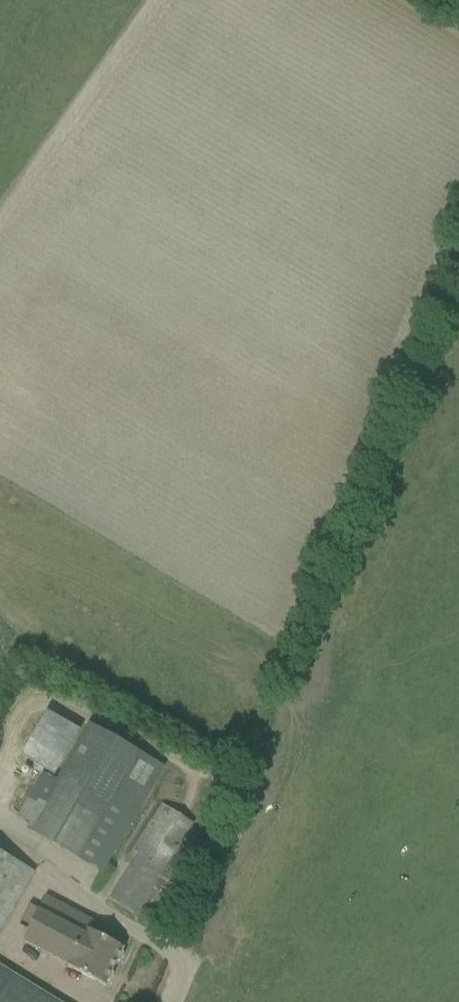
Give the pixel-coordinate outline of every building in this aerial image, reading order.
[(82,733),(48,712),(21,758),(55,778),(82,733)] [(81,863),(142,756),(88,726),(28,832),(81,863)] [(135,915),(193,825),(162,805),(132,851),(133,851),(130,857),(134,860),(110,899),(135,915)] [(0,854),(0,935),(35,874),(0,854)] [(73,968),(88,976),(106,985),(125,950),(91,932),(95,924),(50,901),(29,943),(74,966),(73,968)] [(14,977),(2,996),(0,994),(0,1001),(55,1001),(14,977)]
